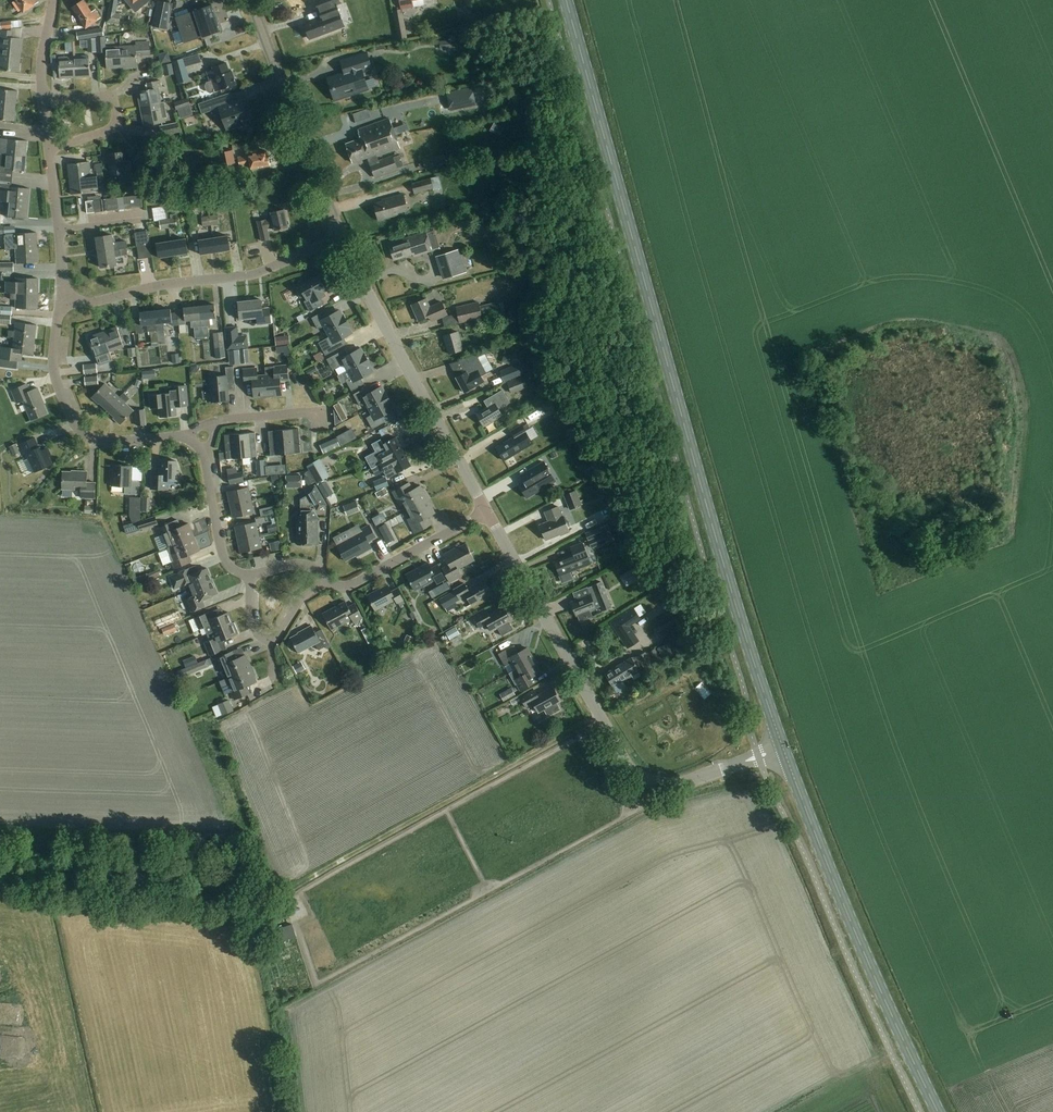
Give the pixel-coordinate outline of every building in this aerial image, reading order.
[(23,12),(38,3),(37,0),(15,0),(23,12)] [(83,0),(72,8),(86,29),(86,28),(97,21),(101,18),(96,10),(91,13),(83,0)] [(106,22),(120,25),(122,14),(116,13),(118,0),(110,0),(106,22)] [(155,13),(152,26),(168,29),(170,17),(174,1),(170,0),(158,0),(155,13)] [(305,25),(310,39),(328,32),(344,26),(340,17),(335,4),(340,3),(338,0),(318,0),(316,1),(322,17),(315,20),(316,21),(305,25)] [(402,9),(413,7),(412,1),(415,0),(400,0),(402,9)] [(221,31),(212,5),(194,11),(194,12),(176,18),(184,43),(203,37),(221,31)] [(460,16),(462,29),(475,27),(474,21),(469,22),(468,15),(460,16)] [(11,21),(1,22),(1,29),(12,28),(11,21)] [(405,25),(396,27),(399,41),(408,40),(405,25)] [(98,28),(77,32),(78,40),(104,36),(103,28),(98,28)] [(13,38),(14,31),(0,29),(0,37),(1,37),(0,45),(0,55),(19,57),(20,47),(21,47),(22,39),(13,38)] [(105,37),(97,37),(98,53),(106,52),(106,47),(105,37)] [(96,39),(88,39),(89,53),(96,52),(96,39)] [(460,39),(447,41),(448,49),(462,47),(460,39)] [(136,46),(121,47),(122,68),(137,67),(137,56),(149,55),(149,42),(136,43),(136,46)] [(121,47),(106,47),(106,52),(107,69),(122,68),(121,47)] [(344,73),(327,79),(334,100),(368,89),(365,82),(362,73),(371,70),(371,69),(366,53),(340,61),(344,73)] [(20,64),(19,64),(19,57),(0,55),(0,70),(19,72),(20,64)] [(74,57),(75,78),(90,77),(89,56),(74,57)] [(75,78),(74,57),(58,58),(60,79),(75,78)] [(173,61),(178,83),(190,80),(184,58),(173,61)] [(172,63),(165,65),(168,76),(174,74),(172,63)] [(214,70),(206,72),(210,81),(207,82),(205,85),(207,92),(210,94),(236,85),(232,71),(230,72),(227,63),(213,67),(214,70)] [(147,90),(137,92),(140,107),(161,103),(158,88),(161,87),(160,81),(160,80),(147,83),(147,84),(148,90),(147,90)] [(242,91),(245,100),(262,94),(259,85),(242,91)] [(449,103),(459,101),(460,109),(476,105),(475,98),(472,87),(447,93),(449,103)] [(16,107),(18,91),(0,90),(0,105),(16,107)] [(189,98),(174,102),(177,109),(191,105),(189,98)] [(241,100),(233,103),(219,109),(227,131),(239,127),(240,129),(249,126),(248,123),(249,123),(241,100)] [(202,115),(213,111),(210,101),(198,105),(202,115)] [(161,103),(140,107),(143,122),(144,127),(165,123),(164,118),(168,118),(165,102),(161,103)] [(0,105),(0,120),(15,122),(16,107),(0,105)] [(355,129),(371,123),(368,113),(351,120),(355,129)] [(346,144),(349,154),(364,148),(364,147),(396,135),(389,118),(358,130),(361,139),(346,144)] [(162,128),(164,136),(180,133),(178,125),(162,128)] [(409,128),(395,131),(397,138),(410,135),(409,128)] [(364,148),(349,154),(353,163),(368,158),(375,177),(397,169),(393,156),(376,162),(375,158),(400,148),(396,135),(364,147),(364,148)] [(5,155),(26,157),(28,142),(6,140),(0,139),(0,155),(5,155)] [(148,139),(138,140),(139,149),(154,147),(154,141),(148,141),(148,139)] [(218,153),(221,171),(236,168),(233,150),(218,153)] [(268,155),(267,151),(249,154),(249,155),(239,157),(241,167),(251,165),(252,169),(270,166),(270,164),(271,164),(271,163),(272,163),(271,157),(269,157),(269,156),(268,156),(268,155)] [(84,160),(91,159),(90,152),(83,153),(84,160)] [(125,160),(124,152),(108,154),(111,175),(119,174),(120,183),(134,181),(133,172),(132,160),(125,160)] [(0,168),(0,170),(3,170),(24,173),(26,157),(5,155),(0,155),(0,168)] [(435,156),(423,160),(426,169),(438,164),(435,156)] [(68,164),(69,179),(91,176),(89,161),(68,164)] [(142,170),(155,169),(154,161),(141,162),(142,170)] [(91,176),(69,179),(71,194),(92,191),(92,183),(97,183),(97,180),(104,179),(104,175),(91,176)] [(430,177),(411,183),(413,193),(433,188),(430,177)] [(7,202),(28,205),(29,190),(8,187),(8,191),(0,190),(0,202),(7,202)] [(233,193),(234,200),(246,199),(244,192),(233,193)] [(408,212),(403,194),(388,198),(388,200),(374,204),(378,220),(408,212)] [(95,212),(94,200),(86,201),(87,213),(95,212)] [(7,202),(5,217),(26,220),(28,205),(7,202)] [(270,239),(267,229),(282,226),(282,228),(288,227),(284,209),(277,210),(277,208),(270,209),(272,219),(265,220),(265,219),(258,221),(262,241),(270,239)] [(188,216),(191,231),(199,230),(196,214),(188,216)] [(218,214),(202,217),(203,226),(219,224),(218,214)] [(176,217),(159,220),(161,229),(177,227),(176,217)] [(434,229),(426,232),(389,244),(395,261),(413,254),(414,257),(440,249),(434,229)] [(135,233),(138,247),(151,244),(149,231),(135,233)] [(36,232),(15,234),(6,234),(5,236),(5,249),(16,249),(37,248),(36,232)] [(96,239),(98,253),(127,249),(126,241),(114,243),(112,236),(96,239)] [(213,238),(215,252),(230,250),(228,236),(213,238)] [(215,252),(213,238),(199,240),(201,254),(215,252)] [(185,239),(171,241),(173,256),(188,253),(185,239)] [(173,256),(171,241),(157,243),(159,258),(173,256)] [(140,259),(153,257),(151,244),(138,247),(140,259)] [(37,248),(16,249),(16,264),(37,262),(37,248)] [(127,249),(98,253),(101,268),(117,265),(116,256),(128,254),(127,249)] [(460,249),(438,255),(440,262),(444,278),(466,272),(460,249)] [(0,262),(0,271),(14,270),(14,262),(0,262)] [(308,300),(305,301),(310,311),(325,304),(322,298),(326,296),(324,292),(327,290),(324,285),(326,284),(322,278),(321,278),(320,277),(310,282),(309,281),(303,284),(303,285),(301,287),(308,300)] [(6,282),(6,293),(10,293),(12,293),(37,294),(37,279),(16,278),(16,282),(6,282)] [(12,293),(12,299),(16,299),(15,308),(37,309),(37,294),(12,293)] [(286,297),(289,308),(299,306),(296,294),(286,297)] [(429,307),(426,299),(412,305),(419,321),(429,317),(431,321),(447,314),(441,301),(429,307)] [(262,309),(261,300),(238,302),(240,319),(257,317),(257,324),(271,323),(270,308),(262,309)] [(478,302),(455,307),(459,323),(501,313),(498,302),(479,306),(478,302)] [(214,305),(199,306),(202,337),(210,337),(209,325),(210,325),(209,319),(216,318),(214,305)] [(12,315),(12,307),(0,306),(0,314),(12,315)] [(184,312),(178,313),(179,325),(186,324),(186,321),(191,320),(192,328),(194,327),(196,338),(202,337),(199,306),(184,308),(184,312)] [(172,326),(179,325),(178,313),(171,314),(171,309),(155,311),(159,342),(166,341),(164,323),(171,322),(172,326)] [(328,332),(347,322),(340,310),(328,317),(325,311),(312,318),(318,329),(324,325),(328,332)] [(143,333),(142,326),(147,325),(148,332),(150,331),(151,343),(159,342),(155,311),(140,313),(141,321),(135,321),(136,334),(143,333)] [(302,314),(297,317),(299,322),(305,319),(302,314)] [(11,324),(11,315),(0,315),(0,323),(11,324)] [(465,323),(467,330),(480,328),(478,320),(465,323)] [(13,338),(34,340),(36,325),(15,322),(13,338)] [(353,333),(347,322),(328,332),(330,337),(319,343),(326,355),(343,345),(340,340),(353,333)] [(240,349),(239,336),(238,326),(228,327),(225,327),(227,350),(240,349)] [(117,328),(103,333),(110,353),(124,348),(117,328)] [(416,344),(442,335),(440,330),(414,338),(416,344)] [(463,350),(458,331),(443,336),(449,354),(463,350)] [(225,347),(223,332),(213,333),(215,348),(225,347)] [(103,333),(88,338),(95,358),(98,365),(106,362),(112,360),(110,353),(103,333)] [(284,336),(275,337),(276,346),(284,345),(284,336)] [(13,338),(11,348),(1,347),(0,354),(0,366),(7,367),(7,360),(18,362),(18,354),(33,355),(34,340),(13,338)] [(135,347),(127,348),(128,357),(135,356),(135,347)] [(349,370),(368,360),(361,348),(349,355),(346,349),(328,359),(334,370),(346,363),(349,370)] [(239,350),(241,364),(249,363),(247,349),(239,350)] [(211,350),(205,352),(208,365),(214,364),(211,350)] [(241,364),(239,350),(228,351),(229,365),(241,364)] [(314,355),(317,362),(324,358),(321,352),(314,355)] [(179,353),(171,354),(172,364),(180,363),(179,353)] [(459,361),(465,373),(456,378),(464,393),(484,383),(480,376),(486,373),(477,356),(459,361)] [(374,371),(368,360),(349,370),(352,376),(347,379),(353,390),(364,384),(361,378),(374,371)] [(84,374),(98,373),(97,364),(83,366),(84,374)] [(517,364),(500,371),(504,381),(521,375),(517,364)] [(265,367),(266,375),(268,397),(282,395),(280,380),(288,379),(287,365),(265,367)] [(235,384),(233,366),(226,367),(226,375),(209,377),(212,402),(217,401),(220,404),(223,401),(229,400),(227,385),(235,384)] [(268,397),(266,375),(257,375),(257,368),(243,369),(244,383),(252,383),(254,398),(268,397)] [(301,370),(294,374),(300,386),(308,382),(301,370)] [(99,385),(98,377),(85,378),(85,387),(99,385)] [(527,384),(524,377),(517,380),(508,384),(510,389),(511,391),(527,384)] [(30,391),(27,384),(11,390),(17,403),(23,401),(31,420),(47,413),(44,405),(45,404),(38,388),(30,391)] [(100,404),(107,411),(120,398),(105,384),(92,398),(99,405),(100,404)] [(149,396),(150,409),(160,408),(161,418),(177,416),(176,407),(188,406),(186,386),(168,388),(169,394),(158,395),(149,396)] [(321,386),(315,390),(318,395),(324,391),(321,386)] [(366,402),(369,408),(388,398),(382,386),(370,393),(367,387),(354,394),(360,405),(366,402)] [(484,401),(488,407),(476,413),(484,427),(503,416),(499,409),(508,404),(501,391),(484,401)] [(120,398),(107,411),(115,418),(114,419),(121,425),(134,411),(125,403),(130,398),(124,393),(120,398)] [(388,398),(369,408),(373,415),(367,418),(373,429),(385,422),(382,416),(395,409),(388,398)] [(546,405),(549,412),(559,407),(556,401),(546,405)] [(340,403),(334,406),(336,424),(348,418),(340,403)] [(146,425),(144,410),(136,411),(137,426),(146,425)] [(533,444),(527,433),(522,425),(511,431),(515,437),(496,447),(504,460),(533,444)] [(399,437),(407,433),(403,427),(396,432),(399,437)] [(299,428),(283,429),(285,454),(301,452),(299,428)] [(354,428),(336,436),(341,445),(359,437),(354,428)] [(572,428),(567,430),(571,438),(576,435),(572,428)] [(285,454),(283,429),(268,431),(270,455),(285,454)] [(240,433),(242,458),(257,456),(255,432),(240,433)] [(242,458),(240,433),(224,435),(226,452),(227,459),(242,458)] [(324,452),(341,445),(336,436),(320,443),(324,452)] [(39,447),(34,437),(20,444),(25,454),(26,453),(35,472),(52,463),(49,456),(51,455),(48,448),(41,451),(39,446),(39,447)] [(368,461),(372,468),(403,452),(396,437),(378,447),(382,454),(376,457),(368,461)] [(16,444),(9,447),(14,456),(20,452),(16,444)] [(403,452),(372,468),(375,475),(384,470),(388,478),(397,473),(398,473),(411,466),(403,452)] [(319,459),(306,467),(316,484),(329,476),(319,459)] [(177,461),(159,460),(159,475),(152,475),(151,488),(165,488),(165,480),(179,481),(180,471),(176,471),(177,461)] [(264,460),(255,461),(256,476),(265,475),(264,460)] [(286,463),(266,464),(267,474),(287,473),(286,463)] [(523,482),(519,485),(526,498),(554,481),(544,463),(520,477),(523,482)] [(132,466),(111,465),(110,476),(112,476),(111,485),(125,486),(125,493),(139,494),(139,480),(132,480),(132,466)] [(87,471),(72,471),(63,471),(62,489),(81,489),(81,497),(95,498),(95,482),(87,482),(87,471)] [(242,472),(228,475),(230,484),(243,481),(242,472)] [(303,475),(309,485),(314,482),(308,472),(303,475)] [(376,491),(389,486),(386,479),(374,484),(376,491)] [(319,486),(326,498),(333,494),(326,482),(319,486)] [(404,503),(408,510),(429,498),(425,491),(424,491),(420,485),(413,489),(409,482),(392,492),(400,505),(404,503)] [(298,511),(298,516),(298,543),(318,543),(317,516),(314,511),(311,511),(311,506),(314,505),(317,511),(327,505),(316,485),(306,490),(309,494),(301,499),(301,511),(298,511)] [(227,491),(230,504),(251,500),(248,486),(227,491)] [(385,488),(379,491),(382,497),(388,493),(385,488)] [(564,494),(570,510),(582,505),(576,490),(564,494)] [(137,521),(138,522),(140,521),(141,504),(141,497),(131,497),(131,504),(131,518),(132,523),(137,521)] [(429,498),(408,510),(411,517),(408,519),(416,534),(432,524),(428,517),(435,513),(432,507),(433,506),(429,498)] [(251,500),(230,504),(233,517),(254,513),(251,500)] [(351,503),(354,511),(359,509),(356,501),(351,503)] [(562,516),(558,507),(544,512),(548,522),(539,525),(545,540),(560,535),(560,536),(569,532),(562,516)] [(374,516),(374,519),(376,521),(379,521),(381,520),(383,518),(382,515),(380,513),(377,513),(375,514),(374,516)] [(138,522),(140,530),(158,524),(155,517),(138,522)] [(181,526),(178,519),(159,527),(162,535),(163,535),(168,547),(172,546),(194,537),(189,523),(181,526)] [(235,526),(238,539),(259,534),(256,521),(235,526)] [(377,537),(370,524),(361,529),(358,523),(333,537),(346,560),(359,553),(360,554),(372,548),(369,541),(377,537)] [(385,523),(378,527),(387,544),(394,540),(385,523)] [(276,524),(267,526),(269,532),(278,530),(276,524)] [(607,542),(613,539),(607,525),(601,527),(586,533),(592,548),(607,542)] [(259,534),(238,539),(241,552),(262,547),(259,534)] [(194,537),(172,546),(175,553),(170,555),(175,567),(192,561),(190,554),(199,550),(194,537)] [(162,571),(172,569),(164,540),(154,543),(162,571)] [(272,542),(274,549),(274,551),(281,549),(281,547),(279,541),(272,542)] [(563,583),(574,579),(571,572),(580,568),(591,564),(583,542),(572,546),(575,554),(574,554),(555,561),(560,576),(563,583)] [(474,559),(466,543),(453,550),(453,549),(444,554),(449,564),(442,568),(450,582),(462,576),(458,568),(474,559)] [(432,567),(429,562),(406,574),(415,590),(435,579),(437,583),(446,578),(438,564),(432,567)] [(635,567),(627,572),(634,582),(642,577),(635,567)] [(189,583),(192,589),(212,580),(207,568),(192,574),(189,568),(169,576),(174,589),(189,583)] [(155,571),(148,574),(150,580),(158,577),(155,571)] [(212,580),(192,589),(195,596),(187,599),(192,611),(205,606),(202,600),(218,593),(212,580)] [(467,596),(472,604),(491,593),(484,580),(468,589),(465,584),(454,590),(455,591),(460,600),(467,596)] [(590,594),(571,602),(576,616),(578,615),(580,621),(592,616),(590,611),(597,608),(594,601),(599,599),(603,610),(611,607),(601,582),(593,585),(594,586),(588,588),(590,594)] [(405,603),(403,599),(397,588),(392,591),(388,584),(368,595),(376,610),(396,599),(397,603),(398,602),(400,606),(405,603)] [(448,591),(444,584),(437,588),(441,595),(448,591)] [(460,600),(455,591),(435,601),(440,610),(460,600)] [(348,606),(345,600),(323,613),(332,629),(352,618),(354,622),(363,617),(355,602),(348,606)] [(374,618),(395,607),(392,603),(372,613),(374,618)] [(491,631),(497,628),(502,636),(513,629),(509,622),(511,620),(504,607),(489,615),(486,610),(474,617),(480,628),(488,624),(491,631)] [(416,610),(409,613),(412,619),(415,618),(418,624),(422,622),(416,610)] [(205,628),(207,633),(235,622),(235,621),(232,622),(228,612),(214,618),(212,611),(195,618),(200,630),(205,628)] [(154,612),(146,614),(148,620),(156,618),(154,612)] [(240,633),(235,622),(207,633),(209,640),(205,642),(210,655),(227,648),(224,640),(240,633)] [(193,639),(200,637),(196,623),(189,625),(193,639)] [(162,629),(164,635),(177,630),(175,624),(162,629)] [(315,632),(311,625),(303,629),(303,630),(291,637),(299,652),(315,643),(319,649),(330,643),(322,628),(315,632)] [(366,627),(361,630),(369,644),(374,641),(366,627)] [(447,632),(450,639),(460,634),(456,627),(447,632)] [(407,634),(404,642),(411,645),(414,638),(407,634)] [(667,644),(658,649),(663,658),(673,653),(667,644)] [(513,663),(517,670),(534,661),(527,648),(518,653),(514,646),(498,655),(505,667),(513,663)] [(646,654),(649,660),(653,666),(662,660),(655,648),(646,654)] [(223,664),(229,677),(252,667),(249,659),(248,660),(245,654),(238,657),(235,650),(217,657),(221,665),(223,664)] [(638,658),(642,664),(649,660),(646,654),(645,653),(638,658)] [(189,659),(192,665),(198,663),(195,656),(189,659)] [(618,666),(626,680),(640,671),(631,657),(618,666)] [(207,659),(191,666),(194,672),(210,666),(207,659)] [(649,660),(642,664),(646,671),(653,667),(653,666),(649,660)] [(534,661),(517,670),(521,677),(515,680),(521,691),(535,683),(532,678),(541,673),(534,661)] [(293,666),(297,673),(301,671),(297,664),(293,666)] [(605,674),(613,688),(617,693),(626,687),(623,682),(626,680),(618,666),(605,674)] [(252,667),(229,677),(234,690),(231,691),(234,699),(252,692),(249,685),(257,681),(254,675),(255,675),(252,667)] [(500,693),(504,701),(516,694),(511,687),(500,693)] [(539,713),(545,710),(548,716),(560,709),(557,703),(561,701),(554,688),(539,696),(535,690),(522,698),(527,708),(534,704),(539,713)] [(516,697),(510,701),(512,706),(518,702),(516,697)] [(218,704),(218,705),(212,707),(216,717),(222,715),(234,711),(229,700),(218,704)] [(296,724),(301,722),(296,713),(291,715),(296,724)]
